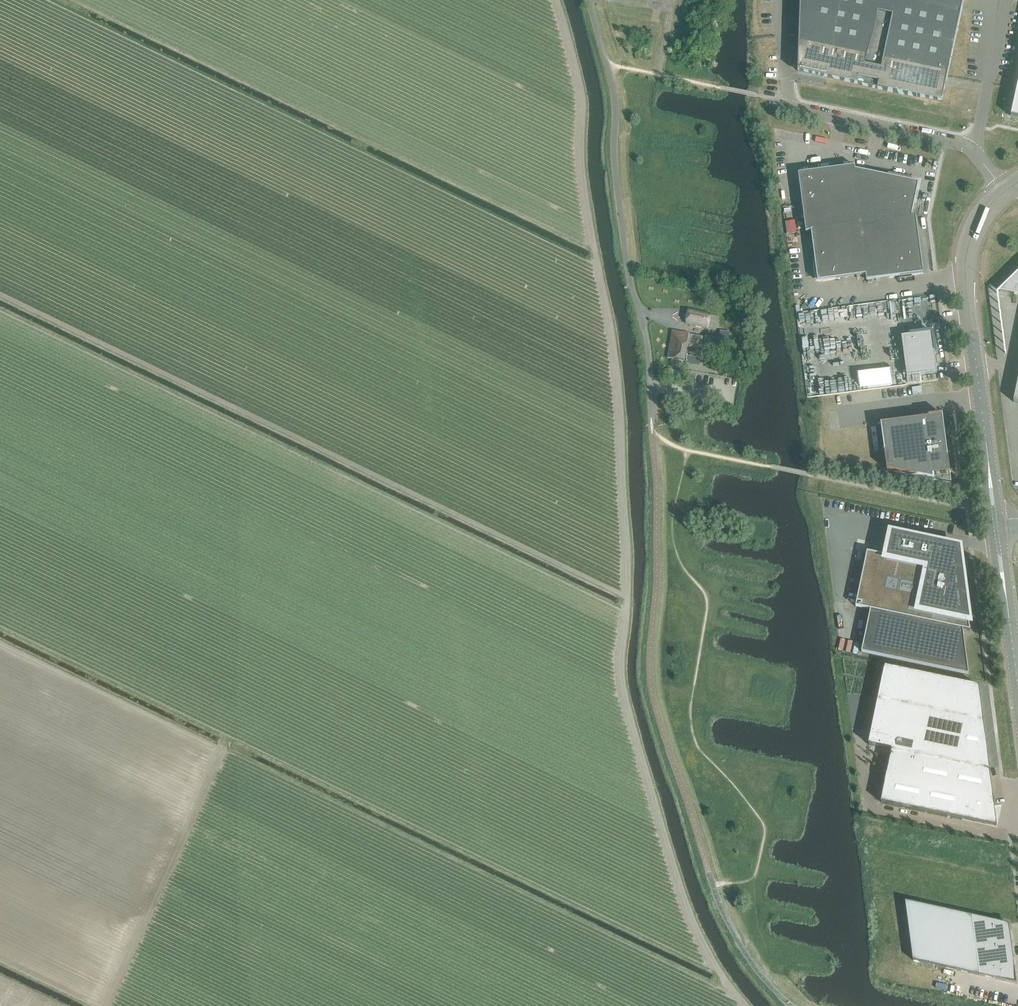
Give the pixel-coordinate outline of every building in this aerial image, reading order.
[(798,72),(943,102),(948,77),(964,0),(800,0),(798,72)] [(799,175),(807,232),(812,231),(819,281),(867,274),(867,280),(922,273),(915,216),(911,217),(918,184),(855,171),(854,168),(799,175)] [(1010,281),(999,291),(999,292),(1000,292),(1014,295),(1017,296),(1017,273),(1010,281)] [(689,310),(686,324),(708,329),(711,315),(689,310)] [(672,331),(668,359),(684,362),(689,334),(672,331)] [(910,336),(902,337),(907,377),(937,373),(934,352),(935,352),(932,333),(910,336),(910,335),(910,336)] [(682,372),(670,370),(669,376),(681,378),(682,372)] [(938,417),(881,424),(884,450),(891,472),(940,482),(951,480),(949,466),(947,466),(944,457),(948,456),(946,441),(938,417)] [(870,613),(862,653),(969,675),(963,632),(963,630),(970,631),(961,561),(957,560),(955,549),(943,546),(913,540),(913,541),(911,550),(909,561),(888,557),(867,552),(867,553),(856,607),(870,610),(870,613)] [(885,667),(868,745),(892,750),(890,759),(888,768),(887,774),(885,784),(881,803),(963,820),(997,827),(997,826),(994,807),(994,806),(993,797),(989,771),(978,687),(885,667)] [(1009,925),(905,901),(913,961),(952,970),(1017,984),(1009,925)]
